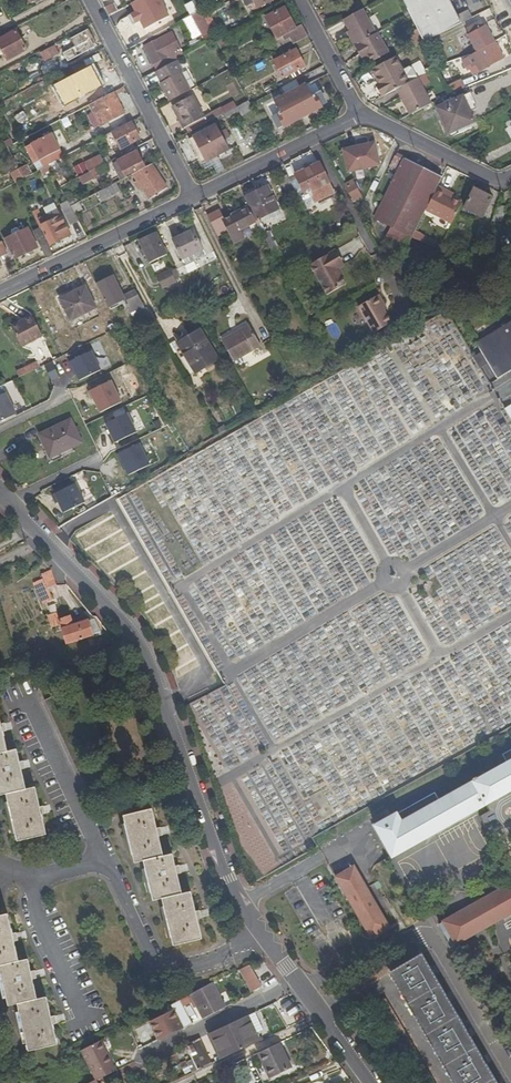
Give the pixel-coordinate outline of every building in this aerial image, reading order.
[(257,8),(273,0),(253,0),(257,8)] [(457,16),(448,0),(401,0),(410,16),(423,42),(437,35),(472,17),(467,10),(457,16)] [(109,16),(116,12),(111,4),(104,7),(109,16)] [(221,11),(227,25),(234,22),(227,8),(221,11)] [(286,32),(293,44),(308,36),(302,24),(295,27),(284,8),(266,17),(277,37),(286,32)] [(356,44),(376,34),(368,18),(364,11),(344,21),(350,31),(356,44)] [(212,32),(201,12),(192,16),(203,37),(212,32)] [(476,52),(494,41),(485,25),(483,26),(480,21),(467,28),(469,34),(467,35),(476,52)] [(356,44),(350,31),(347,33),(354,45),(356,44)] [(64,55),(68,63),(97,48),(88,32),(72,41),(76,49),(64,55)] [(156,71),(184,57),(170,32),(143,46),(156,71)] [(356,44),(354,45),(359,56),(363,54),(365,59),(368,65),(388,54),(378,33),(376,34),(356,44)] [(10,64),(29,54),(18,35),(0,46),(0,47),(10,64)] [(423,42),(428,51),(441,44),(437,35),(423,42)] [(58,53),(55,47),(41,55),(43,61),(58,53)] [(290,75),(292,78),(302,73),(300,70),(305,67),(295,49),(274,61),(283,78),(290,75)] [(75,72),(89,98),(109,88),(95,62),(75,72)] [(217,77),(226,72),(224,67),(214,72),(217,77)] [(406,83),(396,88),(409,114),(431,103),(417,77),(411,80),(406,83)] [(319,107),(326,103),(321,93),(313,97),(307,84),(301,87),(297,79),(281,88),(285,95),(274,101),(281,114),(273,118),(278,128),(286,124),(286,125),(296,119),(297,120),(310,115),(309,113),(319,108),(319,107)] [(448,85),(452,93),(465,87),(462,79),(448,85)] [(231,98),(239,95),(235,82),(226,85),(231,98)] [(467,93),(436,107),(450,137),(481,122),(467,93)] [(100,127),(124,115),(114,94),(89,107),(100,127)] [(173,105),(185,128),(205,118),(193,95),(173,105)] [(238,107),(242,115),(253,110),(249,101),(238,107)] [(61,121),(81,111),(76,102),(56,112),(61,121)] [(168,104),(160,107),(168,123),(175,120),(168,104)] [(213,122),(203,127),(205,131),(215,126),(213,122)] [(122,150),(141,141),(132,123),(113,133),(122,150)] [(189,139),(202,164),(228,150),(215,126),(205,131),(189,139)] [(238,128),(232,132),(238,142),(244,138),(238,128)] [(40,162),(61,151),(52,135),(31,146),(40,162)] [(109,135),(103,138),(106,146),(112,143),(109,135)] [(8,148),(14,145),(11,140),(5,143),(8,148)] [(380,164),(375,143),(343,151),(349,172),(380,164)] [(121,182),(127,178),(127,177),(146,167),(139,152),(113,165),(121,182)] [(20,171),(27,167),(21,154),(13,158),(20,171)] [(430,202),(442,177),(397,154),(391,165),(399,169),(375,217),(377,218),(376,221),(379,235),(383,241),(404,251),(412,236),(413,237),(430,202)] [(94,171),(106,164),(104,159),(91,165),(94,171)] [(94,171),(91,172),(95,179),(109,171),(106,164),(94,171)] [(331,187),(331,186),(319,164),(296,175),(305,195),(313,192),(315,197),(328,191),(327,189),(331,187)] [(44,177),(54,173),(50,166),(41,171),(44,177)] [(151,201),(168,190),(153,166),(134,175),(139,183),(136,185),(140,191),(143,189),(151,201)] [(32,175),(27,167),(20,171),(24,179),(32,175)] [(297,193),(288,174),(279,178),(288,198),(297,193)] [(456,215),(466,195),(456,189),(449,186),(451,182),(442,177),(430,202),(456,215)] [(355,179),(345,184),(353,202),(363,197),(355,179)] [(102,201),(120,192),(116,184),(98,193),(102,201)] [(278,264),(285,260),(271,232),(268,234),(260,220),(279,211),(268,187),(245,197),(250,209),(261,231),(278,264)] [(474,190),(468,200),(466,199),(462,207),(473,212),(482,217),(491,198),(474,190)] [(312,216),(303,199),(300,200),(309,218),(312,216)] [(71,207),(69,202),(61,205),(71,225),(79,221),(71,207)] [(41,218),(34,204),(28,206),(40,228),(41,231),(44,230),(51,244),(69,235),(56,210),(41,218)] [(502,222),(507,207),(498,204),(493,219),(502,222)] [(473,212),(462,207),(458,213),(469,219),(473,212)] [(235,244),(261,231),(250,209),(223,222),(235,244)] [(6,239),(15,258),(37,247),(28,228),(10,237),(6,239)] [(46,259),(54,255),(41,231),(40,228),(32,231),(46,259)] [(485,245),(490,230),(482,228),(477,241),(485,245)] [(6,239),(10,237),(7,229),(0,231),(4,240),(6,239)] [(202,250),(193,231),(173,241),(182,260),(202,250)] [(167,254),(156,232),(148,236),(140,241),(152,262),(167,254)] [(334,253),(311,266),(329,295),(346,286),(341,277),(337,270),(340,269),(342,267),(334,253)] [(273,266),(278,275),(283,272),(278,264),(273,266)] [(166,289),(178,282),(172,269),(159,276),(166,289)] [(114,277),(96,285),(107,309),(123,301),(129,314),(146,307),(141,295),(138,291),(124,297),(114,277)] [(61,299),(71,320),(96,308),(86,287),(61,299)] [(384,300),(380,293),(359,305),(374,331),(392,321),(384,308),(381,302),(384,300)] [(147,312),(146,307),(129,314),(132,319),(147,312)] [(108,327),(111,333),(117,330),(112,318),(107,309),(100,312),(108,327)] [(434,317),(441,329),(454,322),(447,309),(434,317)] [(44,336),(34,316),(23,321),(25,324),(15,329),(25,346),(44,336)] [(101,328),(104,327),(99,317),(90,321),(97,334),(100,332),(101,328)] [(476,345),(498,381),(510,373),(510,324),(476,345)] [(262,345),(251,326),(224,341),(235,360),(262,345)] [(106,335),(111,333),(108,327),(103,330),(106,335)] [(187,352),(185,354),(196,373),(219,358),(201,329),(181,341),(187,352)] [(103,368),(109,365),(98,341),(90,345),(93,352),(96,350),(103,368)] [(181,341),(175,345),(193,375),(196,373),(185,354),(187,352),(181,341)] [(91,352),(68,363),(72,371),(73,371),(76,376),(79,382),(100,371),(91,352)] [(20,375),(40,368),(38,362),(18,369),(20,375)] [(51,362),(44,365),(52,381),(58,378),(51,362)] [(121,403),(111,382),(87,393),(91,401),(93,400),(99,414),(121,403)] [(5,393),(0,395),(0,422),(15,415),(5,393)] [(126,415),(105,425),(110,436),(108,437),(112,445),(136,434),(126,415)] [(42,435),(52,458),(48,460),(49,463),(75,452),(74,449),(84,444),(80,436),(83,435),(80,428),(77,429),(74,421),(42,435)] [(247,444),(247,437),(268,436),(267,421),(244,422),(245,444),(247,444)] [(42,435),(37,437),(48,460),(52,458),(42,435)] [(139,445),(116,456),(120,464),(123,463),(127,470),(130,476),(150,466),(139,445)] [(302,482),(314,461),(307,457),(303,463),(298,455),(297,455),(298,458),(292,462),(285,457),(286,455),(275,448),(274,451),(275,452),(262,453),(263,477),(275,484),(261,485),(252,500),(258,496),(266,500),(272,490),(271,487),(278,482),(280,507),(288,512),(288,507),(307,495),(301,491),(300,481),(302,482)] [(76,484),(52,495),(56,504),(59,503),(64,514),(86,504),(76,484)] [(58,585),(52,570),(41,575),(43,580),(35,583),(43,605),(54,600),(49,589),(58,585)] [(48,615),(52,627),(61,625),(59,620),(57,612),(48,615)] [(61,629),(66,643),(92,634),(87,620),(72,625),(69,617),(59,620),(61,625),(62,629),(61,629)] [(94,618),(87,620),(92,634),(101,631),(94,618)] [(203,675),(209,690),(220,686),(214,671),(203,675)] [(21,770),(19,762),(17,755),(16,749),(6,751),(3,737),(2,732),(0,724),(0,795),(5,794),(7,802),(14,832),(17,841),(45,834),(40,814),(38,806),(34,786),(25,789),(21,770)] [(500,756),(505,765),(507,764),(510,762),(510,750),(500,756)] [(510,791),(510,772),(507,764),(505,765),(476,782),(475,780),(471,782),(472,784),(468,786),(480,808),(484,805),(510,791)] [(438,802),(413,816),(426,838),(480,808),(468,786),(438,802)] [(426,838),(413,816),(438,802),(434,794),(374,827),(392,857),(426,838)] [(132,855),(133,863),(143,861),(145,869),(150,893),(152,901),(162,899),(163,907),(171,938),(172,946),(201,939),(196,920),(195,911),(190,892),(181,894),(176,874),(174,866),(171,854),(161,856),(157,836),(154,827),(150,808),(123,815),(124,821),(132,855)] [(393,934),(354,867),(336,878),(376,944),(383,940),(393,934)] [(452,939),(455,943),(488,925),(510,912),(510,884),(439,924),(443,932),(447,930),(452,939)] [(0,972),(7,997),(9,1006),(18,1003),(19,1011),(27,1043),(29,1051),(57,1045),(52,1024),(51,1016),(46,997),(37,999),(33,978),(31,970),(28,958),(19,960),(14,941),(12,932),(8,913),(0,915),(0,971),(0,972)] [(422,954),(392,972),(457,1082),(497,1082),(422,954)] [(260,986),(248,964),(238,969),(249,992),(260,986)] [(392,972),(390,973),(454,1082),(457,1082),(392,972)] [(203,1018),(223,1008),(211,983),(190,994),(203,1018)] [(199,1020),(203,1018),(190,994),(186,996),(199,1020)] [(387,997),(373,1005),(418,1082),(437,1082),(387,997)] [(159,1039),(183,1027),(174,1010),(150,1022),(159,1039)] [(219,1061),(257,1043),(245,1018),(207,1036),(219,1061)] [(194,1073),(214,1064),(201,1039),(187,1046),(192,1056),(187,1058),(194,1073)] [(96,1080),(115,1070),(100,1040),(80,1050),(96,1080)] [(266,1082),(286,1072),(274,1046),(253,1055),(266,1082)] [(117,1068),(120,1076),(138,1070),(135,1061),(117,1068)]
